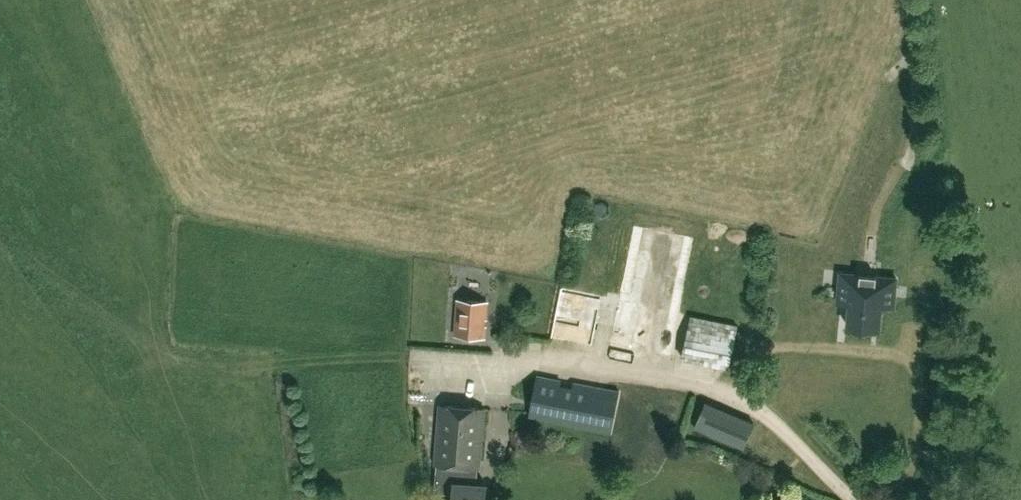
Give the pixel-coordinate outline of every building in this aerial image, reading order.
[(676,351),(696,234),(638,225),(619,341),(676,351)] [(892,307),(895,275),(840,270),(838,302),(850,303),(847,326),(865,327),(878,328),(880,306),(892,307)] [(555,340),(597,345),(604,288),(562,283),(555,340)] [(465,319),(462,318),(461,334),(490,336),(491,332),(493,301),(464,299),(463,311),(465,311),(465,319)] [(729,367),(738,323),(691,314),(682,358),(729,367)] [(644,441),(654,397),(537,374),(528,417),(644,441)] [(744,450),(756,421),(704,398),(698,411),(691,428),(744,450)] [(487,484),(471,483),(473,467),(480,468),(485,407),(440,404),(435,464),(458,466),(457,482),(454,482),(452,499),(486,499),(487,484)]
